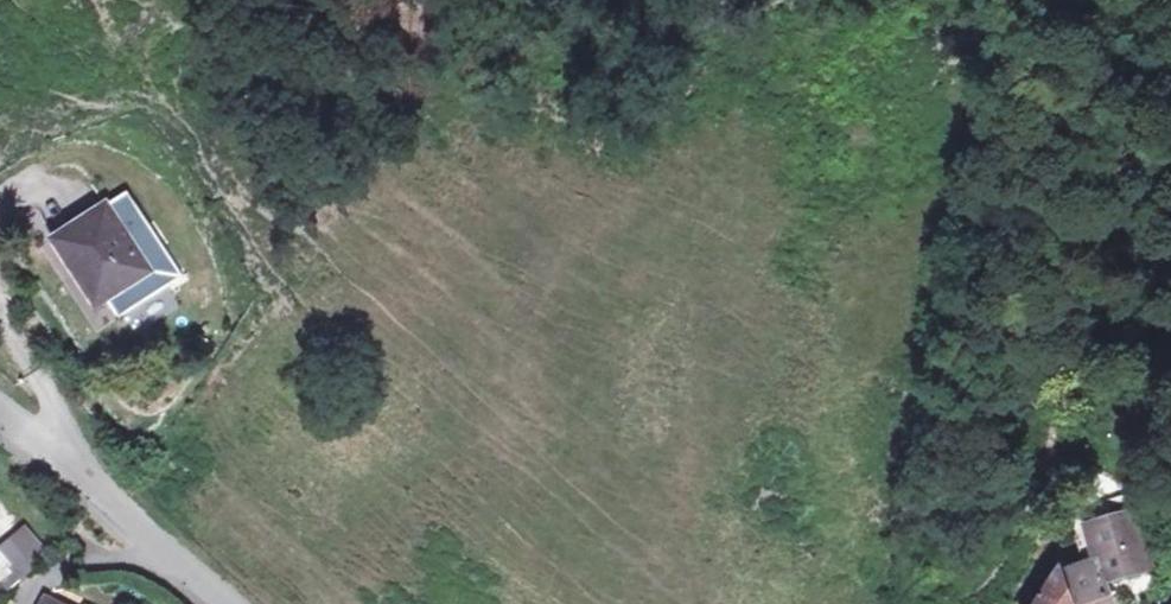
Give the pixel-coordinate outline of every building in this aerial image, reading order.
[(180,276),(125,194),(54,241),(74,271),(83,265),(105,299),(117,318),(180,276)] [(83,265),(74,271),(96,305),(105,299),(83,265)] [(1093,560),(1056,571),(1035,603),(1096,603),(1110,600),(1104,579),(1147,567),(1133,513),(1084,527),(1093,560)] [(0,546),(0,598),(50,555),(24,526),(0,546)]
